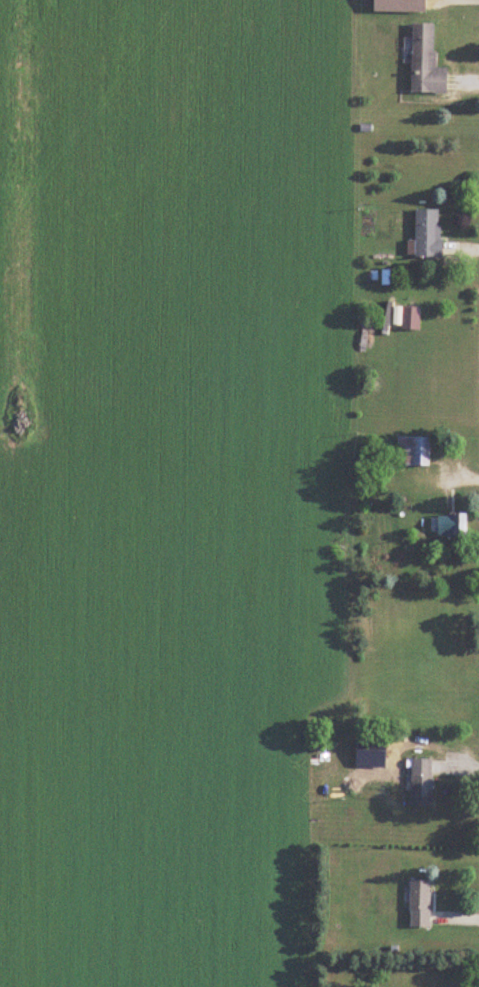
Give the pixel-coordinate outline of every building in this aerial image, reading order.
[(447,93),(447,67),(434,67),(435,23),(412,22),(411,92),(447,93)] [(415,241),(408,241),(408,257),(441,256),(441,208),(415,209),(415,241)] [(420,307),(402,307),(402,330),(420,330),(420,307)] [(398,436),(398,465),(430,465),(430,436),(398,436)] [(467,513),(438,513),(438,536),(467,536),(467,513)] [(432,759),(411,759),(411,807),(432,807),(432,759)] [(410,881),(410,927),(431,927),(431,881),(410,881)]
